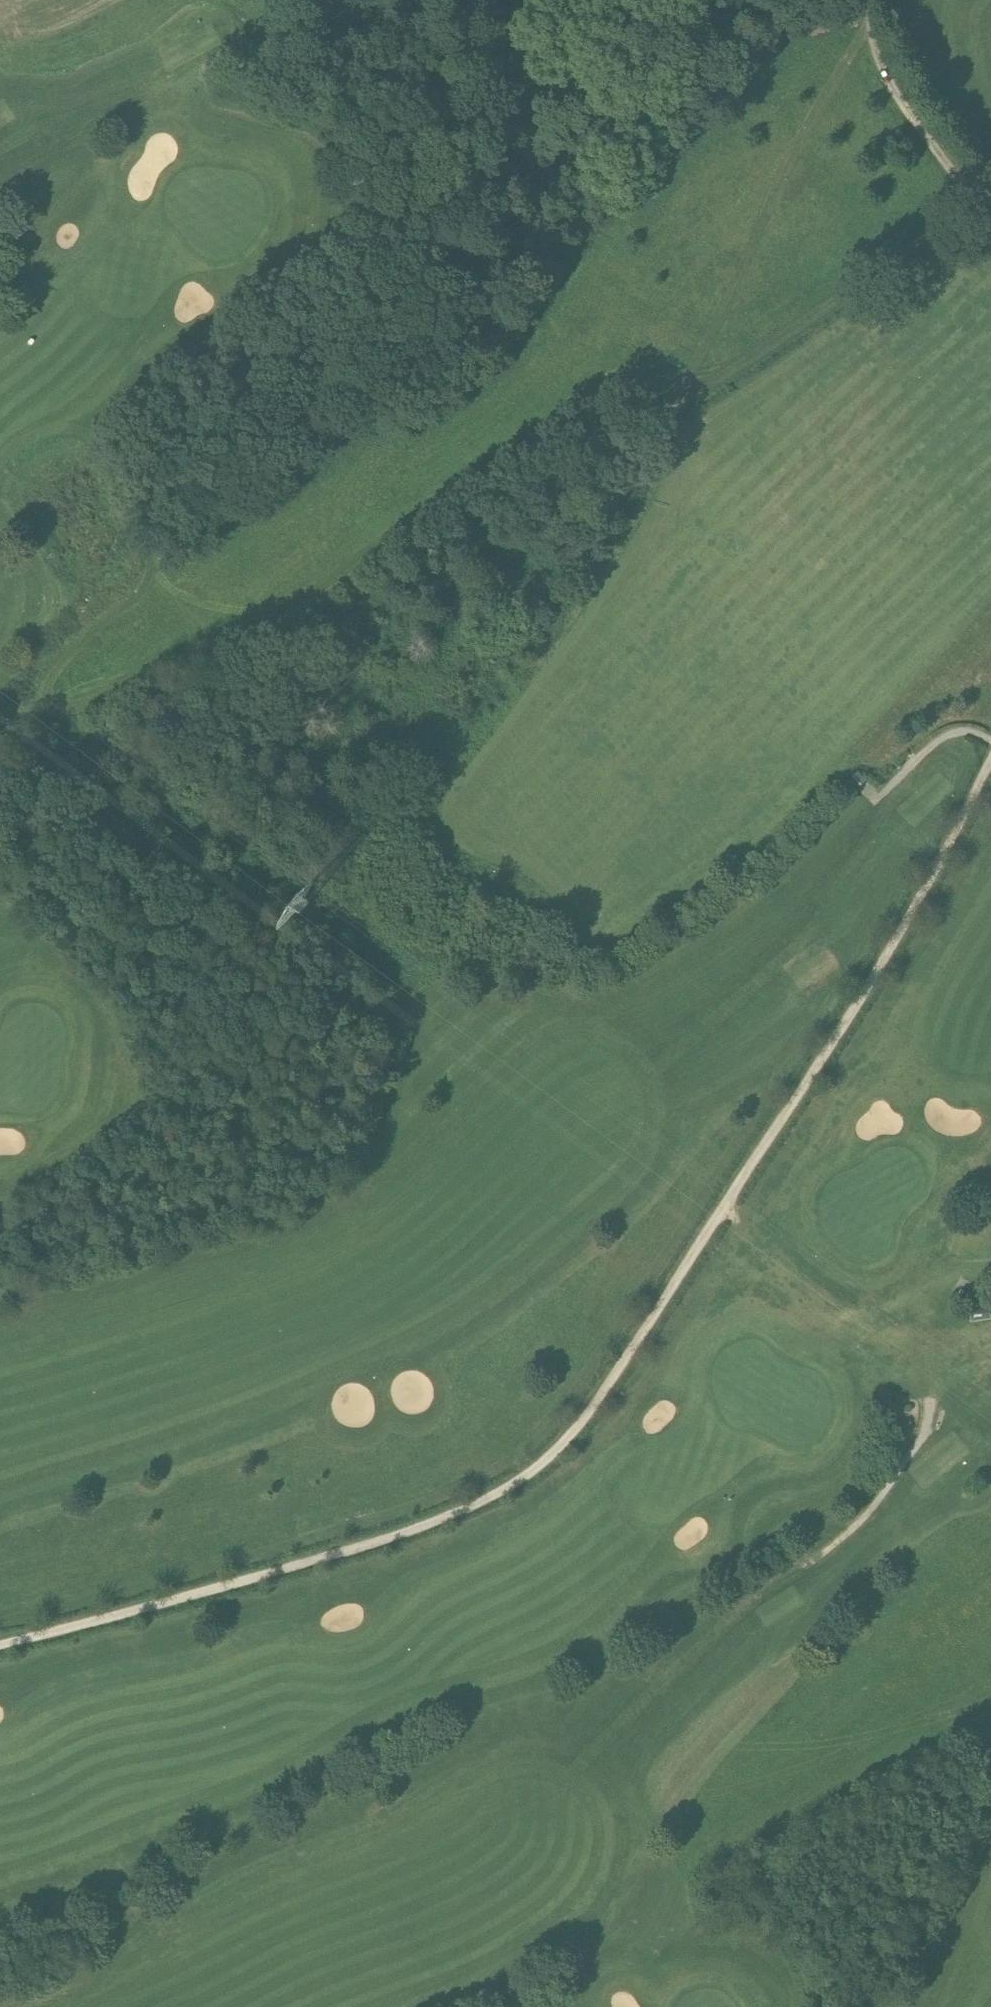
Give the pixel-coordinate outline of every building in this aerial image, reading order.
[(972,1304),(974,1319),(990,1317),(990,1301),(972,1304)]
